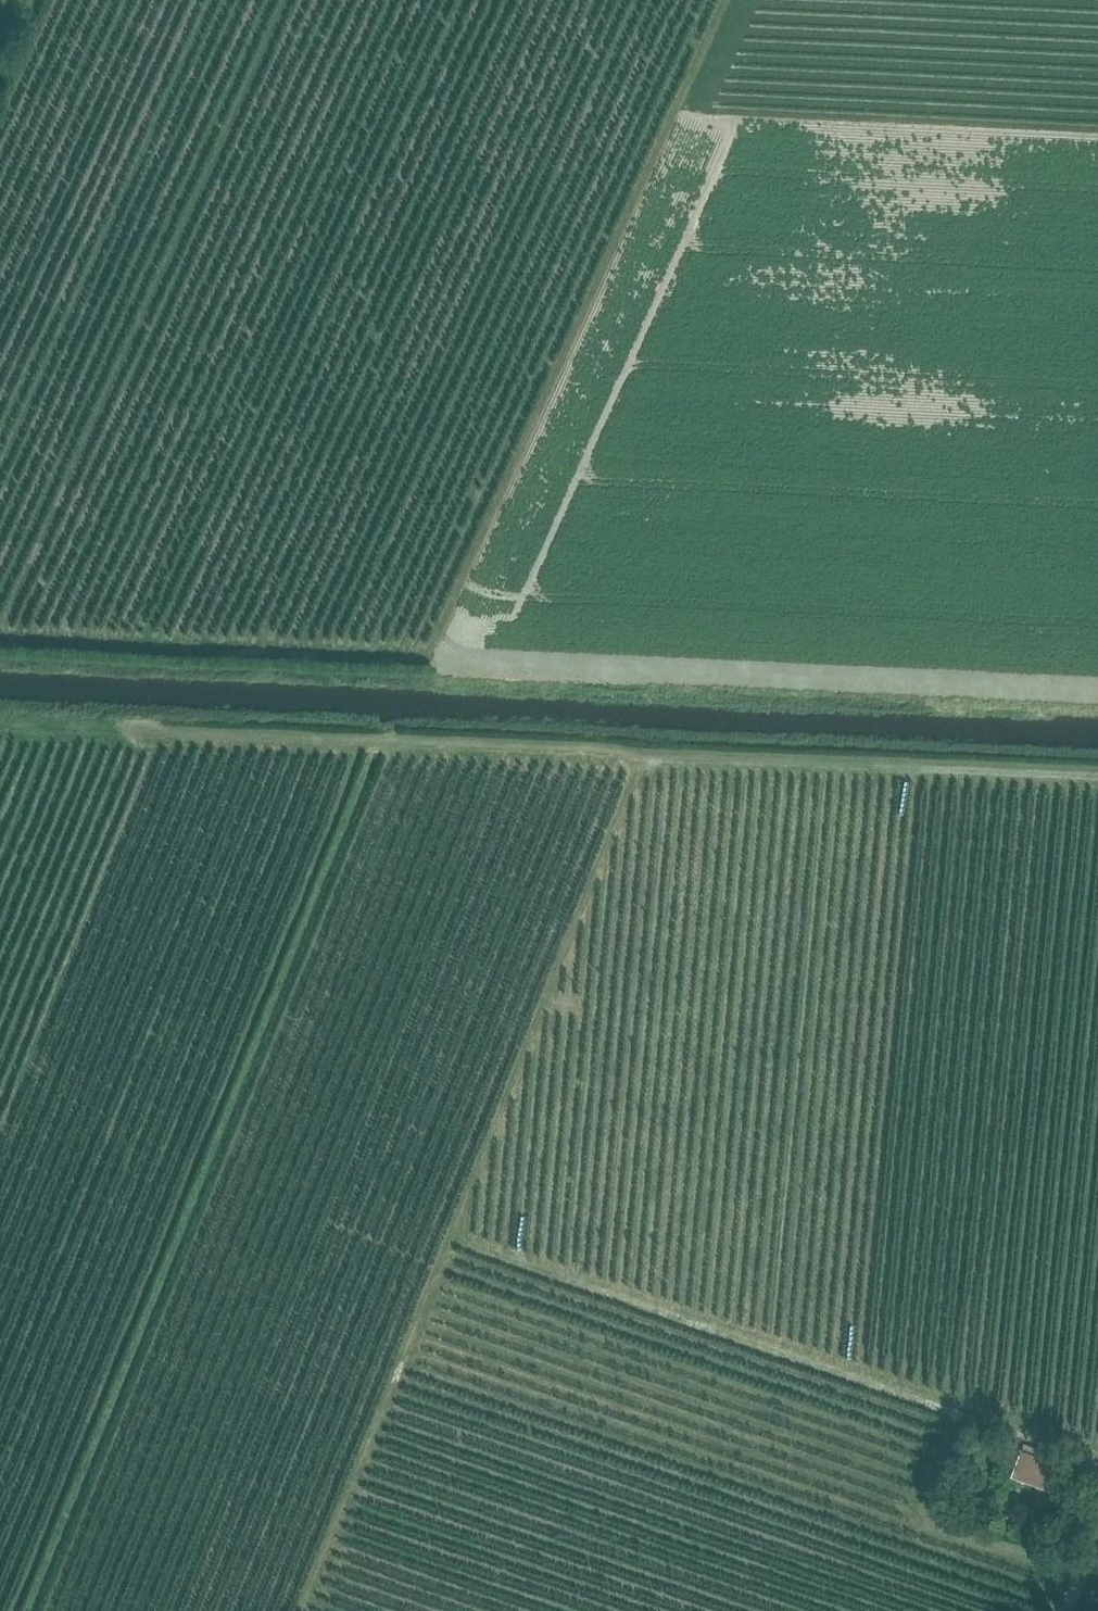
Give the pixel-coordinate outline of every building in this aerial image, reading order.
[(1016,1453),(1008,1476),(1051,1492),(1059,1469),(1016,1453)]
